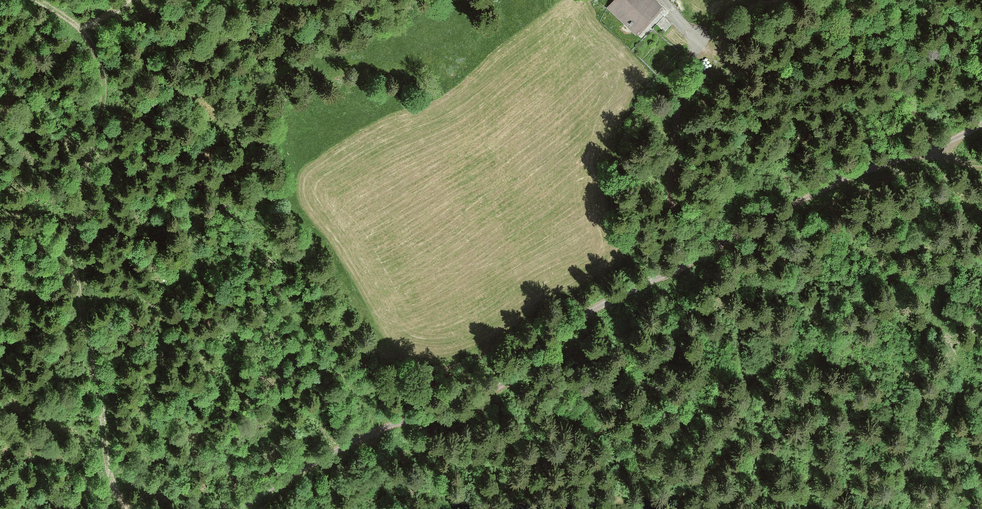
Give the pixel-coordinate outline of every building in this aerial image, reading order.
[(609,9),(638,37),(664,10),(654,0),(618,0),(609,9)]
